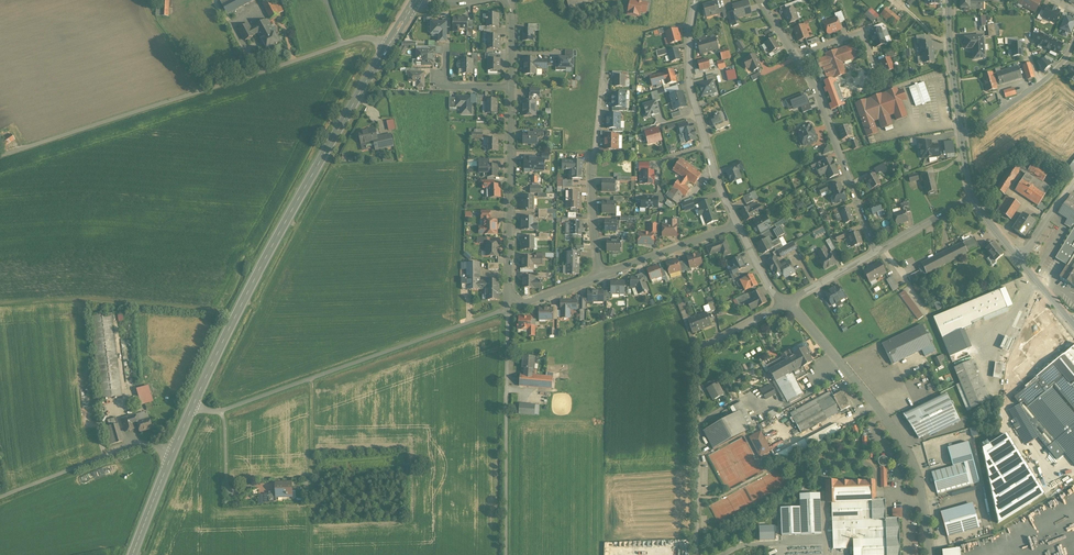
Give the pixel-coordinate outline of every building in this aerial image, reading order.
[(155,16),(167,17),(168,0),(156,0),(155,16)] [(227,14),(255,0),(220,0),(227,14)] [(263,5),(271,19),(279,15),(272,0),(271,0),(263,5)] [(570,11),(589,6),(587,0),(566,0),(570,11)] [(960,8),(969,9),(969,0),(960,0),(960,8)] [(977,0),(969,0),(969,9),(980,9),(980,6),(981,6),(982,0),(977,0)] [(1019,2),(1024,4),(1023,6),(1035,12),(1040,2),(1037,0),(1020,0),(1019,2)] [(637,2),(630,1),(628,14),(635,16),(636,14),(640,14),(640,12),(646,13),(647,4),(642,3),(641,2),(638,1),(637,2)] [(748,1),(732,6),(734,12),(736,18),(751,14),(748,1)] [(716,2),(703,6),(706,17),(720,14),(716,2)] [(788,4),(779,8),(781,14),(784,13),(783,11),(790,8),(788,4)] [(1045,12),(1042,18),(1054,23),(1059,11),(1056,10),(1056,9),(1051,7),(1051,8),(1047,6),(1045,12)] [(790,8),(783,11),(784,13),(788,24),(798,20),(793,7),(790,8)] [(872,8),(865,15),(874,23),(880,16),(872,8)] [(898,21),(885,10),(880,15),(893,27),(898,21)] [(734,12),(727,14),(727,17),(730,25),(733,24),(733,26),(738,25),(736,18),(734,12)] [(841,12),(834,14),(836,19),(838,23),(845,21),(841,12)] [(499,14),(488,14),(488,19),(486,19),(486,20),(487,20),(487,26),(487,27),(491,27),(499,27),(499,14)] [(459,18),(453,18),(453,31),(458,31),(458,33),(460,33),(460,29),(467,29),(468,29),(468,27),(468,17),(467,17),(467,18),(459,19),(459,18)] [(1070,33),(1073,24),(1073,21),(1066,18),(1064,22),(1060,29),(1064,31),(1062,35),(1066,37),(1068,32),(1070,33)] [(836,19),(823,23),(827,34),(840,30),(838,23),(836,19)] [(272,29),(267,20),(255,26),(254,27),(255,27),(251,29),(254,35),(258,33),(267,49),(279,42),(281,41),(276,32),(278,31),(276,27),(272,29)] [(446,23),(431,23),(431,34),(440,34),(440,42),(446,42),(446,28),(446,23)] [(882,24),(873,28),(875,33),(880,30),(881,32),(886,30),(885,26),(882,24)] [(248,25),(239,30),(245,41),(254,36),(254,35),(251,29),(248,25)] [(804,25),(793,29),(798,41),(808,37),(804,25)] [(994,25),(987,25),(988,37),(995,36),(994,25)] [(534,29),(523,29),(523,42),(533,42),(534,29)] [(668,32),(666,32),(666,33),(667,36),(668,36),(670,44),(680,41),(679,38),(680,37),(679,34),(678,33),(677,29),(668,32)] [(875,33),(870,34),(875,48),(885,44),(881,32),(880,30),(875,33)] [(1047,37),(1039,34),(1035,43),(1043,47),(1047,38),(1047,37)] [(500,35),(491,35),(487,35),(487,37),(488,37),(488,44),(487,44),(487,49),(499,49),(500,35)] [(924,35),(916,36),(917,44),(920,44),(920,43),(925,43),(924,35)] [(715,37),(698,42),(701,54),(718,50),(715,37)] [(983,37),(964,38),(965,47),(972,46),(974,60),(974,58),(979,58),(979,59),(985,59),(983,45),(982,37),(983,37)] [(817,38),(806,42),(808,46),(818,42),(817,38)] [(1055,41),(1047,38),(1043,47),(1042,47),(1050,51),(1050,50),(1055,41)] [(772,39),(764,44),(771,53),(779,48),(776,43),(776,44),(772,39)] [(1055,41),(1050,50),(1058,54),(1062,45),(1055,41)] [(407,53),(407,46),(417,46),(417,42),(402,42),(402,53),(407,53)] [(925,43),(920,43),(920,44),(921,52),(922,52),(923,57),(917,58),(918,64),(924,64),(924,63),(934,62),(933,50),(931,50),(930,42),(925,43)] [(1018,44),(1012,44),(1012,45),(1013,57),(1023,56),(1022,43),(1018,44)] [(837,50),(826,54),(827,57),(817,61),(820,68),(820,69),(822,68),(826,79),(828,78),(834,76),(834,78),(845,74),(842,63),(856,57),(851,46),(837,51),(837,50)] [(665,49),(656,51),(657,57),(667,55),(665,49)] [(677,49),(668,52),(671,62),(680,60),(677,49)] [(728,49),(720,51),(722,60),(730,58),(728,49)] [(427,50),(416,50),(416,59),(422,59),(422,64),(424,64),(424,66),(429,66),(429,65),(433,65),(433,52),(433,50),(427,50)] [(894,51),(885,54),(887,59),(889,58),(890,59),(896,56),(894,51)] [(754,55),(743,60),(745,65),(748,64),(752,72),(757,70),(760,68),(761,68),(754,55)] [(574,57),(558,57),(558,69),(574,69),(574,57)] [(887,59),(880,62),(884,73),(894,70),(890,59),(889,58),(887,59)] [(500,60),(488,59),(488,71),(500,71),(500,60)] [(536,59),(524,59),(524,74),(536,74),(536,69),(541,69),(547,69),(547,60),(536,60),(536,59)] [(708,59),(698,62),(700,70),(710,68),(708,59)] [(1050,66),(1051,64),(1049,62),(1047,63),(1044,60),(1044,59),(1038,64),(1039,65),(1040,69),(1042,72),(1044,71),(1045,72),(1051,67),(1050,66)] [(472,60),(462,60),(462,75),(472,75),(472,68),(472,60)] [(1034,78),(1029,63),(1022,65),(1027,80),(1033,78),(1034,78)] [(1017,67),(996,73),(998,80),(1000,85),(1021,79),(1017,67)] [(822,68),(820,69),(820,68),(816,69),(821,81),(824,80),(824,82),(829,80),(828,78),(826,79),(822,68)] [(735,70),(726,72),(728,81),(737,79),(735,70)] [(673,71),(663,73),(663,74),(650,77),(652,86),(662,83),(661,80),(665,79),(666,85),(676,82),(673,71)] [(414,72),(408,72),(408,75),(408,81),(418,81),(418,88),(424,88),(424,78),(423,78),(423,73),(424,73),(414,72)] [(629,73),(617,73),(617,84),(629,84),(629,73)] [(758,73),(751,77),(753,81),(762,77),(759,73),(758,73)] [(992,73),(982,76),(986,92),(997,89),(994,81),(998,80),(996,73),(992,75),(992,73)] [(829,105),(831,110),(841,106),(840,102),(843,101),(835,80),(832,81),(831,79),(829,80),(824,82),(832,104),(829,105)] [(793,80),(775,87),(779,98),(786,96),(785,93),(790,91),(792,95),(796,93),(795,89),(796,89),(793,80)] [(699,84),(702,96),(716,92),(713,81),(708,82),(699,84)] [(1014,88),(1003,91),(1005,98),(1015,95),(1014,88)] [(540,89),(530,89),(530,96),(528,96),(528,101),(535,101),(535,102),(536,102),(536,97),(540,97),(540,89)] [(897,89),(855,104),(867,136),(877,133),(873,122),(878,120),(882,128),(892,125),(889,116),(894,114),(896,120),(907,116),(897,89)] [(657,91),(651,93),(653,102),(655,102),(660,101),(657,91)] [(684,100),(682,92),(669,96),(671,103),(684,100)] [(803,93),(785,100),(789,111),(801,106),(807,104),(803,93)] [(461,107),(461,114),(472,114),(472,97),(456,97),(456,98),(456,107),(461,107)] [(498,100),(485,100),(485,113),(497,114),(498,100)] [(684,100),(671,103),(674,111),(686,107),(684,100)] [(528,101),(523,101),(523,110),(522,110),(522,116),(535,116),(535,111),(536,110),(537,107),(535,106),(535,102),(535,101),(528,101)] [(653,102),(644,105),(647,117),(659,114),(655,102),(653,102)] [(807,104),(801,106),(803,113),(811,109),(809,103),(807,104)] [(716,115),(716,114),(715,115),(715,116),(713,117),(712,118),(713,119),(710,120),(710,121),(712,126),(713,127),(719,125),(725,122),(724,119),(722,120),(720,114),(716,115)] [(396,119),(387,120),(389,130),(397,129),(396,119)] [(687,123),(678,125),(680,132),(682,131),(689,129),(687,123)] [(809,124),(797,129),(800,135),(798,135),(801,142),(803,141),(805,146),(816,140),(815,137),(816,137),(811,127),(810,127),(809,124)] [(847,126),(839,129),(841,135),(840,136),(841,140),(851,137),(847,126)] [(689,129),(682,131),(683,135),(682,135),(683,140),(684,139),(685,143),(695,140),(694,136),(695,136),(694,132),(693,132),(692,128),(689,129)] [(374,129),(358,132),(362,151),(367,150),(366,147),(365,148),(364,144),(371,142),(372,146),(377,145),(376,138),(374,129)] [(651,130),(645,132),(645,133),(648,144),(661,141),(658,129),(651,130)] [(533,133),(523,133),(523,144),(537,144),(538,143),(538,140),(537,139),(537,136),(537,133),(533,133)] [(11,135),(0,142),(4,147),(14,140),(11,135)] [(376,138),(377,145),(385,144),(386,147),(388,147),(389,148),(392,147),(390,135),(376,138)] [(859,135),(854,137),(855,141),(856,141),(858,148),(862,146),(859,135)] [(874,136),(868,138),(870,144),(876,142),(874,136)] [(498,139),(488,139),(487,151),(498,152),(498,146),(497,146),(498,139)] [(931,144),(928,142),(924,142),(924,141),(919,142),(920,145),(918,145),(919,149),(920,149),(921,154),(924,154),(925,159),(937,157),(936,156),(938,156),(937,145),(931,146),(931,144)] [(953,141),(945,142),(946,154),(954,153),(953,141)] [(827,145),(820,149),(823,155),(830,151),(827,145)] [(535,156),(524,156),(524,168),(534,168),(534,171),(544,171),(544,159),(535,159),(535,156)] [(821,165),(816,167),(819,174),(825,172),(828,178),(838,174),(831,158),(823,162),(824,164),(821,165)] [(701,174),(680,160),(673,170),(683,177),(688,181),(694,184),(701,174)] [(819,160),(810,165),(812,169),(816,167),(821,165),(819,160)] [(1064,174),(1071,178),(1073,174),(1073,160),(1064,174)] [(741,161),(733,164),(735,169),(737,168),(738,170),(744,168),(741,161)] [(582,162),(572,162),(572,163),(563,162),(563,169),(564,169),(572,169),(572,178),(571,178),(581,178),(582,162)] [(649,163),(639,163),(639,169),(642,169),(642,172),(648,172),(648,169),(649,169),(649,163)] [(1048,173),(1033,163),(1026,173),(1042,183),(1042,182),(1048,173)] [(1013,164),(996,189),(1004,194),(1021,169),(1013,164)] [(487,166),(479,166),(479,173),(487,173),(487,177),(498,177),(497,165),(489,166),(487,166)] [(735,169),(727,172),(728,175),(728,176),(729,180),(730,180),(731,183),(741,179),(738,170),(737,168),(735,169)] [(642,172),(641,172),(641,177),(643,179),(643,184),(644,184),(653,184),(653,180),(654,180),(654,176),(653,176),(653,172),(648,172),(642,172)] [(1042,183),(1026,173),(1022,180),(1045,195),(1050,187),(1042,182),(1042,183)] [(880,184),(874,174),(865,179),(867,184),(870,190),(871,190),(880,184)] [(932,175),(922,177),(926,193),(928,193),(929,196),(935,194),(934,191),(936,191),(932,175)] [(493,180),(485,181),(485,187),(485,189),(489,189),(489,186),(494,186),(493,180)] [(1045,195),(1022,180),(1015,191),(1038,206),(1040,202),(1045,195)] [(615,181),(602,181),(602,192),(615,192),(615,181)] [(680,182),(678,181),(672,188),(673,189),(677,192),(682,195),(685,197),(690,189),(684,185),(680,182)] [(840,184),(830,187),(832,194),(834,199),(834,200),(835,202),(836,203),(836,204),(846,200),(840,184)] [(494,186),(489,186),(489,189),(489,198),(499,197),(499,186),(494,186)] [(673,189),(667,197),(671,200),(677,192),(673,189)] [(881,189),(873,194),(875,198),(883,193),(881,189)] [(579,192),(566,192),(565,199),(569,199),(569,202),(568,202),(568,209),(581,209),(581,202),(579,202),(579,193),(579,192)] [(677,192),(671,200),(676,203),(682,195),(677,192)] [(750,193),(742,197),(746,204),(754,200),(750,193)] [(1071,194),(1060,211),(1069,217),(1073,220),(1073,196),(1071,194)] [(1006,196),(996,211),(1000,213),(1010,198),(1006,196)] [(533,197),(520,197),(520,210),(526,210),(526,211),(527,211),(527,210),(533,210),(533,197)] [(649,198),(641,198),(641,208),(649,208),(649,198)] [(658,198),(649,198),(649,208),(658,208),(658,198)] [(1010,198),(1000,213),(1010,220),(1020,205),(1010,198)] [(711,200),(699,204),(700,209),(698,209),(700,215),(703,215),(706,225),(718,220),(711,200)] [(796,204),(799,209),(806,205),(803,200),(796,204)] [(692,201),(682,204),(685,211),(694,208),(692,201)] [(616,202),(602,202),(602,213),(616,213),(616,202)] [(908,202),(900,205),(902,212),(904,211),(905,213),(910,212),(908,202)] [(1038,206),(1037,207),(1042,211),(1045,206),(1040,202),(1038,206)] [(879,204),(869,207),(872,215),(877,213),(882,212),(882,211),(879,204)] [(748,208),(740,212),(745,221),(753,217),(752,217),(756,215),(762,211),(759,206),(750,211),(748,208)] [(844,206),(835,210),(837,214),(840,213),(846,210),(844,206)] [(846,210),(840,213),(844,224),(853,220),(849,209),(846,210)] [(490,211),(481,211),(481,219),(482,219),(484,219),(490,219),(490,211)] [(902,212),(893,214),(897,225),(908,221),(905,213),(904,211),(902,212)] [(1023,214),(1013,228),(1015,229),(1014,231),(1024,237),(1026,238),(1031,230),(1029,229),(1034,222),(1023,214)] [(765,216),(753,223),(756,226),(753,228),(755,232),(758,230),(761,234),(769,229),(766,226),(770,224),(765,216)] [(533,218),(521,217),(521,230),(533,230),(537,230),(537,225),(533,225),(533,218)] [(1069,217),(1064,225),(1073,230),(1073,229),(1073,220),(1069,217)] [(490,221),(490,219),(484,219),(484,227),(480,227),(479,229),(479,233),(480,234),(484,234),(497,234),(496,230),(497,229),(497,226),(496,225),(496,221),(490,221)] [(617,221),(605,220),(605,231),(620,231),(620,221),(617,221)] [(669,221),(669,225),(663,225),(663,236),(676,236),(676,228),(676,221),(674,221),(669,221)] [(581,223),(569,222),(569,223),(565,223),(565,235),(581,235),(581,223)] [(824,226),(812,232),(815,238),(827,233),(824,226)] [(781,229),(773,233),(776,239),(784,235),(781,229)] [(1056,259),(1068,265),(1073,255),(1073,250),(1072,248),(1073,245),(1073,229),(1073,230),(1056,259)] [(857,232),(848,236),(852,248),(862,244),(857,232)] [(653,233),(638,233),(638,244),(653,244),(653,233)] [(534,237),(522,237),(522,250),(533,250),(534,237)] [(771,241),(769,238),(757,244),(763,254),(771,249),(774,248),(781,244),(778,239),(772,243),(771,241)] [(974,238),(922,264),(927,274),(967,253),(968,254),(979,249),(974,238)] [(835,249),(829,239),(825,241),(831,251),(835,249)] [(725,240),(706,247),(709,255),(719,251),(719,250),(720,250),(723,257),(730,254),(725,240)] [(620,241),(607,241),(607,246),(608,246),(608,250),(607,250),(607,251),(620,251),(620,241)] [(775,251),(772,253),(774,256),(778,254),(778,253),(785,249),(787,254),(796,249),(792,242),(782,247),(775,251)] [(487,243),(487,248),(486,249),(486,252),(488,252),(488,256),(498,257),(498,243),(487,243)] [(1003,255),(993,243),(985,250),(991,256),(987,259),(991,264),(995,261),(995,262),(1003,255)] [(580,249),(572,249),(572,252),(577,252),(577,258),(580,258),(580,249)] [(785,249),(778,253),(778,254),(780,257),(787,254),(785,249)] [(827,256),(824,250),(818,254),(822,260),(819,261),(824,270),(829,267),(830,267),(831,267),(831,266),(835,264),(835,263),(834,263),(830,256),(830,255),(827,256)] [(469,260),(473,257),(468,252),(464,255),(469,260)] [(572,252),(566,252),(566,266),(567,266),(567,274),(572,274),(572,275),(575,275),(575,274),(579,275),(579,265),(577,265),(577,258),(577,252),(572,252)] [(699,254),(687,257),(688,262),(690,268),(691,268),(701,265),(701,264),(699,254)] [(1068,265),(1060,278),(1063,280),(1072,286),(1073,285),(1073,286),(1073,255),(1068,265)] [(533,257),(523,257),(522,269),(533,269),(533,264),(533,258),(533,257)] [(740,257),(729,263),(730,266),(732,266),(735,273),(738,272),(745,268),(741,262),(742,261),(740,257)] [(789,261),(780,266),(775,257),(767,261),(774,275),(781,271),(784,279),(791,275),(790,273),(794,271),(789,261)] [(677,260),(666,264),(669,274),(680,271),(678,263),(677,260)] [(684,261),(678,263),(680,271),(680,273),(686,271),(684,263),(684,261)] [(879,262),(863,271),(869,282),(885,273),(879,262)] [(479,264),(466,264),(466,275),(467,275),(476,275),(476,273),(479,273),(479,264)] [(657,267),(647,270),(651,280),(661,276),(659,270),(657,267)] [(919,271),(908,277),(911,282),(922,276),(919,271)] [(644,274),(639,276),(639,277),(631,277),(631,287),(636,287),(639,295),(644,293),(645,293),(646,293),(646,292),(648,291),(645,282),(647,282),(648,282),(645,272),(644,273),(644,274)] [(735,273),(730,275),(733,280),(740,276),(738,272),(735,273)] [(476,275),(467,275),(466,289),(479,290),(479,282),(479,273),(476,273),(476,275)] [(752,275),(744,279),(740,281),(741,284),(745,291),(749,289),(757,285),(752,275)] [(533,277),(523,277),(523,288),(534,288),(533,288),(533,281),(533,277)] [(898,288),(892,277),(886,280),(893,292),(898,288)] [(738,278),(732,281),(735,287),(741,284),(740,281),(738,278)] [(499,281),(479,282),(479,289),(486,289),(487,300),(499,300),(499,281)] [(624,282),(616,282),(616,283),(611,283),(611,288),(611,294),(624,294),(624,282)] [(837,285),(833,288),(833,289),(824,294),(827,299),(831,305),(832,305),(844,298),(841,293),(837,285)] [(1006,287),(999,290),(1007,308),(1013,306),(1006,287)] [(999,290),(964,305),(971,323),(1007,308),(999,290)] [(603,291),(593,291),(588,291),(588,298),(588,302),(603,302),(603,291)] [(760,291),(752,295),(752,296),(754,300),(747,303),(751,310),(757,307),(767,302),(766,302),(764,298),(763,295),(762,295),(760,291)] [(923,316),(904,291),(899,294),(918,320),(923,316)] [(745,294),(735,299),(739,308),(744,306),(743,305),(744,305),(747,303),(754,300),(752,296),(747,298),(745,294)] [(576,301),(561,301),(561,302),(561,309),(561,318),(570,318),(570,310),(577,310),(577,305),(577,301),(576,301)] [(684,302),(677,305),(680,311),(685,310),(688,318),(690,317),(684,302)] [(933,318),(942,339),(963,330),(973,326),(971,323),(964,305),(933,318)] [(551,308),(539,308),(539,320),(552,320),(553,308),(551,308)] [(615,317),(616,310),(610,308),(608,315),(615,317)] [(112,313),(90,316),(101,399),(122,396),(112,313)] [(706,313),(697,316),(701,329),(702,329),(702,328),(710,325),(711,326),(706,313)] [(697,316),(687,320),(692,332),(693,332),(701,329),(697,316)] [(531,317),(519,317),(519,323),(518,323),(518,329),(527,329),(527,331),(529,331),(529,336),(535,336),(535,326),(530,326),(531,317)] [(922,325),(882,345),(892,365),(921,350),(925,357),(935,352),(922,325)] [(963,330),(942,339),(950,357),(971,348),(963,330)] [(1005,336),(1000,348),(1008,352),(1013,340),(1005,336)] [(1053,364),(1070,386),(1073,382),(1073,347),(1053,364)] [(783,358),(767,367),(775,381),(773,382),(783,400),(785,399),(787,402),(788,401),(789,403),(790,403),(801,398),(799,395),(803,393),(796,381),(797,380),(807,375),(803,367),(812,362),(808,355),(810,354),(808,354),(807,352),(805,349),(793,355),(791,350),(781,355),(783,358)] [(935,357),(938,367),(944,365),(942,359),(946,358),(945,354),(935,357)] [(534,358),(523,357),(522,369),(525,369),(524,375),(531,376),(532,370),(533,370),(534,358)] [(986,403),(969,362),(954,368),(971,409),(986,403)] [(1003,364),(995,363),(993,376),(1001,377),(1003,364)] [(1070,386),(1053,364),(1046,370),(1049,373),(1041,379),(1039,376),(1036,378),(1040,382),(1038,384),(1045,393),(1051,388),(1053,386),(1073,409),(1073,382),(1070,386)] [(524,375),(520,375),(519,386),(552,388),(553,377),(531,376),(524,375)] [(1034,381),(1013,398),(1019,405),(1023,402),(1027,407),(1045,393),(1038,384),(1040,382),(1036,378),(1033,380),(1034,381)] [(710,388),(707,389),(713,400),(723,395),(717,384),(716,384),(710,388)] [(766,399),(777,394),(772,384),(761,389),(766,399)] [(147,386),(137,389),(141,404),(152,401),(147,386)] [(1051,388),(1045,393),(1027,407),(1023,402),(1019,405),(1021,409),(1022,409),(1024,411),(1023,412),(1027,418),(1028,417),(1030,419),(1028,420),(1031,425),(1034,423),(1036,427),(1033,429),(1038,438),(1056,460),(1064,453),(1073,465),(1073,416),(1051,388)] [(830,392),(790,414),(801,433),(826,420),(818,405),(833,397),(831,392),(830,392)] [(843,394),(839,396),(838,394),(833,397),(841,412),(850,407),(843,394)] [(946,394),(903,415),(918,439),(959,419),(946,394)] [(833,397),(818,405),(826,420),(841,412),(833,397)] [(744,409),(740,402),(730,408),(734,414),(739,411),(740,411),(744,409)] [(535,405),(519,404),(519,414),(534,415),(535,405)] [(1027,418),(1023,412),(1024,411),(1022,409),(1021,409),(1019,405),(1009,411),(1016,423),(1012,426),(1015,430),(1016,429),(1020,436),(1018,437),(1023,446),(1038,438),(1033,429),(1036,427),(1034,423),(1031,425),(1028,420),(1030,419),(1028,417),(1027,418)] [(771,417),(780,413),(777,408),(769,412),(771,417)] [(734,414),(703,431),(713,450),(756,426),(753,421),(752,422),(744,409),(740,411),(739,411),(734,414)] [(130,416),(121,419),(125,431),(133,429),(133,428),(132,424),(130,416)] [(762,429),(775,422),(773,417),(759,424),(762,429)] [(123,441),(115,418),(107,421),(115,444),(123,441)] [(148,418),(136,422),(137,423),(138,427),(139,432),(151,428),(148,418)] [(835,424),(805,441),(809,448),(813,445),(823,440),(839,431),(835,424)] [(971,428),(974,437),(979,435),(977,426),(971,428)] [(771,451),(760,431),(749,438),(753,445),(755,444),(756,447),(759,454),(766,450),(768,452),(771,451)] [(1006,434),(983,449),(998,524),(1044,495),(1006,434)] [(804,440),(774,456),(778,464),(801,452),(807,448),(807,449),(809,448),(805,441),(804,440)] [(823,440),(813,445),(815,449),(825,444),(823,440)] [(952,467),(964,463),(970,485),(979,482),(968,442),(947,448),(952,467)] [(885,457),(883,457),(881,457),(879,458),(878,460),(877,462),(878,464),(879,465),(881,466),(881,467),(883,467),(885,467),(886,466),(888,464),(888,462),(888,460),(887,458),(885,457)] [(952,467),(931,472),(937,494),(970,485),(964,463),(952,467)] [(836,481),(826,482),(826,493),(827,493),(831,493),(831,489),(836,489),(836,483),(836,481)] [(291,483),(276,483),(276,497),(292,496),(291,483)] [(836,489),(831,489),(831,493),(831,502),(831,503),(832,503),(832,502),(874,501),(874,487),(836,489)] [(820,494),(799,495),(800,508),(801,535),(821,534),(820,494)] [(832,502),(832,503),(831,503),(833,541),(840,541),(853,540),(853,548),(850,548),(850,549),(850,554),(853,554),(900,554),(899,519),(893,519),(890,519),(885,515),(885,500),(874,501),(832,502)] [(781,536),(801,535),(800,508),(780,508),(781,536)] [(974,508),(941,517),(946,533),(978,524),(974,508)] [(775,540),(774,526),(759,527),(760,541),(775,540)] [(1028,539),(1030,546),(1041,542),(1038,535),(1028,539)] [(853,540),(840,541),(840,549),(850,549),(850,548),(853,548),(853,540)]
